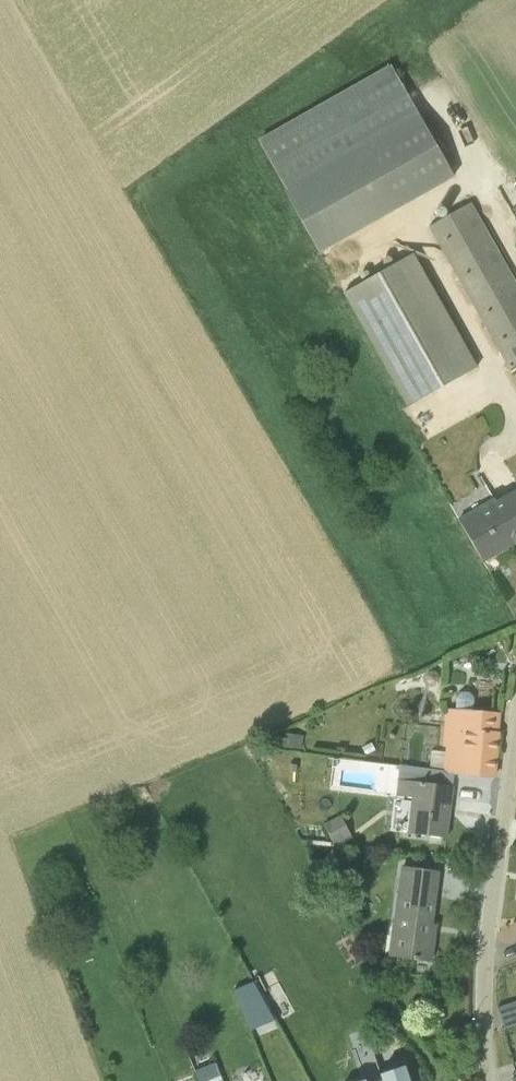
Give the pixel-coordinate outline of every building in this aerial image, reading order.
[(284,190),(320,252),(455,176),(390,64),(258,138),(286,189),(284,190)] [(472,202),(429,226),(509,369),(515,364),(515,282),(472,202)] [(413,252),(342,292),(406,406),(477,366),(414,253),(413,252)] [(458,518),(483,561),(515,542),(515,489),(496,500),(494,497),(458,518)] [(477,711),(445,708),(442,745),(446,746),(445,751),(431,750),(430,768),(444,769),(444,772),(493,777),(494,776),(498,733),(500,713),(477,711)] [(400,765),(400,767),(396,795),(412,797),(408,833),(447,838),(454,786),(455,774),(443,772),(443,771),(400,765)] [(340,841),(356,845),(340,815),(323,824),(334,844),(340,841)] [(359,865),(341,854),(332,869),(349,880),(359,865)] [(438,871),(401,866),(393,926),(392,926),(388,956),(430,961),(431,961),(434,937),(430,936),(438,871)] [(51,889),(39,893),(43,909),(55,905),(51,889)] [(236,985),(254,1026),(277,1016),(259,975),(236,985)] [(506,1022),(515,1020),(515,1000),(504,1001),(506,1022)] [(216,1062),(194,1070),(198,1080),(223,1080),(216,1062)] [(404,1066),(380,1074),(381,1080),(379,1080),(409,1080),(404,1066)]
